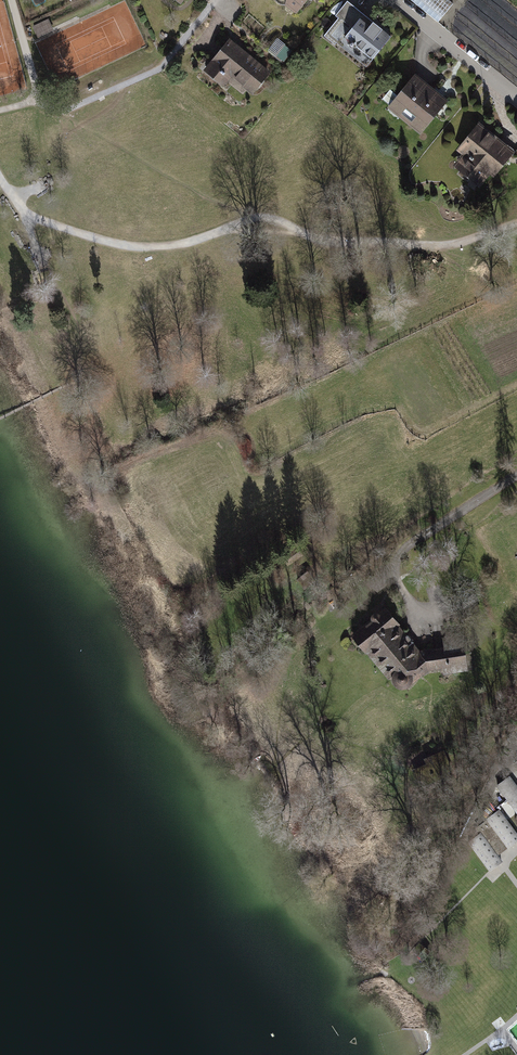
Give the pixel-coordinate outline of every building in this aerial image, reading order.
[(160,68),(131,0),(90,0),(23,24),(18,26),(9,0),(0,0),(0,111),(38,101),(43,106),(50,110),(57,110),(65,110),(112,93),(160,68)] [(286,5),(299,15),(310,0),(289,0),(286,5)] [(439,23),(454,5),(448,0),(410,0),(439,23)] [(392,37),(349,1),(335,16),(340,20),(326,36),(365,68),(392,37)] [(252,96),(271,73),(229,39),(204,71),(225,88),(232,79),(252,96)] [(293,51),(279,40),(268,53),(283,64),(293,51)] [(422,134),(449,101),(416,75),(389,108),(422,134)] [(493,178),(514,152),(480,124),(458,151),(463,155),(453,167),(479,189),(490,175),(493,178)] [(288,565),(303,555),(297,546),(282,555),(288,565)] [(392,677),(403,691),(424,674),(465,669),(461,635),(440,638),(441,647),(418,650),(383,608),(346,638),(360,655),(363,652),(387,681),(392,677)] [(509,774),(495,784),(507,799),(516,813),(516,785),(509,774)] [(516,840),(516,833),(499,808),(485,818),(507,848),(516,840)] [(489,871),(502,861),(481,830),(467,840),(489,871)] [(426,952),(415,942),(405,952),(415,963),(426,952)] [(502,1039),(492,1043),(493,1047),(504,1044),(502,1039)]
